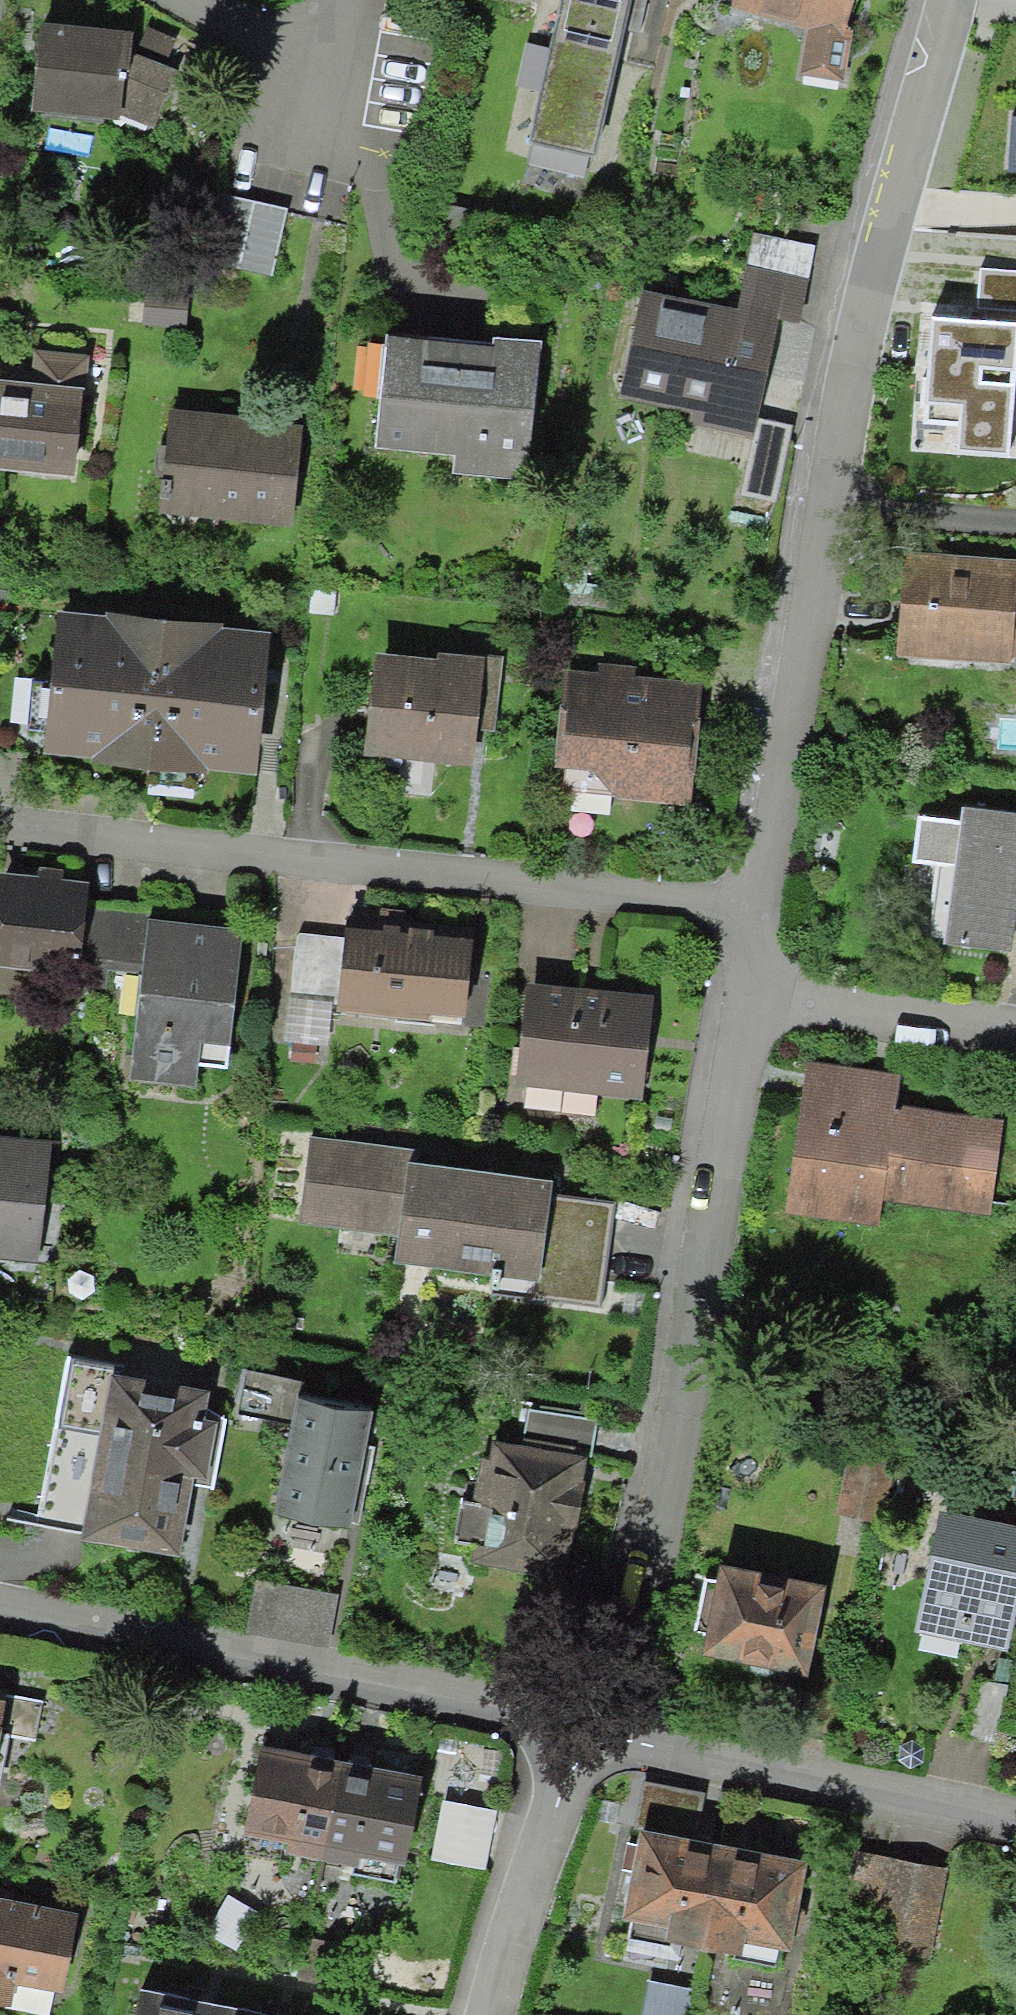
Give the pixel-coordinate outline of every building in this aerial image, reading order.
[(537,145),(606,162),(647,0),(573,0),(537,145)] [(738,10),(810,27),(800,72),(850,83),(869,0),(741,0),(738,10)] [(165,48),(39,40),(33,125),(160,133),(165,48)] [(288,216),(218,199),(202,266),(272,282),(288,216)] [(816,284),(751,273),(745,311),(810,323),(816,284)] [(745,311),(654,294),(631,399),(763,427),(785,322),(745,311)] [(930,315),(925,403),(958,405),(956,452),(1011,455),(1015,357),(1015,320),(930,315)] [(553,354),(397,339),(386,463),(541,478),(553,354)] [(0,387),(0,474),(89,481),(97,395),(0,387)] [(307,425),(174,419),(169,530),(301,537),(307,425)] [(904,552),(896,656),(1011,665),(1012,656),(1015,596),(1015,561),(904,552)] [(282,639),(71,621),(58,764),(269,783),(282,639)] [(489,665),(380,658),(373,761),(482,769),(489,665)] [(707,692),(574,682),(566,787),(699,797),(707,692)] [(927,826),(920,876),(961,881),(952,958),(1015,966),(1015,823),(977,818),(975,832),(927,826)] [(252,941),(148,931),(132,1087),(236,1098),(252,941)] [(486,947),(356,934),(347,1025),(476,1038),(486,947)] [(662,997),(531,987),(523,1090),(654,1100),(662,997)] [(905,1079),(809,1070),(795,1222),(885,1231),(887,1210),(990,1220),(999,1129),(902,1120),(905,1079)] [(412,1158),(314,1141),(298,1233),(396,1250),(412,1158)] [(0,1143),(0,1256),(53,1263),(67,1152),(0,1143)] [(566,1182),(412,1158),(396,1270),(549,1293),(566,1182)] [(108,1364),(77,1532),(176,1550),(188,1484),(212,1488),(226,1411),(202,1406),(207,1383),(108,1364)] [(295,1387),(275,1509),(356,1522),(377,1401),(295,1387)] [(530,1406),(523,1442),(586,1454),(591,1455),(598,1419),(530,1406)] [(562,1578),(586,1454),(523,1442),(495,1437),(492,1454),(479,1452),(462,1540),(475,1543),(472,1561),(562,1578)] [(897,1456),(850,1448),(839,1512),(886,1520),(897,1456)] [(1015,1651),(1015,1528),(942,1513),(918,1631),(1015,1651)] [(722,1557),(702,1651),(806,1672),(826,1579),(722,1557)] [(258,1577),(248,1630),(330,1646),(340,1593),(258,1577)] [(0,1695),(0,1762),(14,1698),(0,1695)] [(239,1830),(326,1847),(344,1762),(257,1744),(239,1830)] [(344,1762),(326,1847),(421,1866),(437,1780),(344,1762)] [(647,1781),(640,1822),(702,1833),(709,1792),(647,1781)] [(702,1833),(640,1822),(621,1929),(702,1943),(720,1836),(702,1833)] [(808,1851),(720,1836),(702,1943),(789,1958),(808,1851)] [(884,1954),(900,1863),(854,1855),(838,1946),(884,1954)] [(930,1962),(946,1871),(900,1863),(884,1954),(930,1962)] [(8,2004),(12,1980),(64,1989),(79,1903),(0,1889),(0,2002),(8,2004)] [(140,1984),(134,2014),(209,2014),(212,1998),(140,1984)] [(212,1998),(209,2014),(285,2014),(285,2012),(212,1998)]
